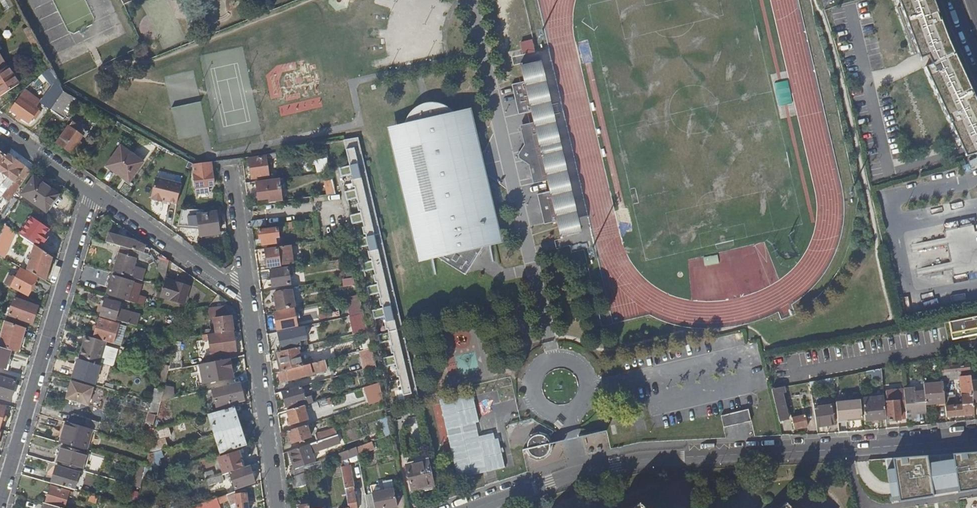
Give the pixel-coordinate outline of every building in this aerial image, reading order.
[(933,0),(899,0),(901,5),(896,7),(912,54),(916,52),(919,60),(923,72),(960,153),(962,158),(976,153),(976,101),(976,100),(957,57),(941,22),(933,0)] [(533,39),(520,43),(525,57),(538,53),(533,39)] [(534,58),(523,60),(525,66),(518,68),(521,80),(508,82),(514,113),(528,110),(530,121),(522,123),(521,123),(519,124),(518,125),(517,127),(517,129),(520,143),(516,149),(518,158),(524,163),(527,176),(528,177),(530,179),(531,179),(534,180),(537,179),(543,178),(545,189),(532,192),(539,222),(552,219),(555,231),(560,229),(562,235),(573,232),(561,174),(547,114),(545,104),(534,58)] [(7,66),(6,67),(0,71),(0,96),(18,84),(7,66)] [(28,88),(37,96),(56,76),(48,68),(28,88)] [(54,104),(63,91),(58,83),(47,99),(54,104)] [(63,119),(77,99),(63,91),(54,104),(50,110),(63,119)] [(28,123),(38,110),(20,97),(10,111),(28,123)] [(545,104),(547,114),(557,112),(555,101),(545,104)] [(207,133),(201,102),(171,108),(178,140),(207,133)] [(444,122),(460,118),(458,112),(452,114),(449,111),(447,110),(445,108),(444,107),(439,105),(437,105),(432,104),(426,104),(422,105),(417,107),(413,110),(410,113),(407,116),(405,120),(404,124),(400,125),(401,130),(444,122)] [(401,130),(396,131),(426,255),(434,253),(463,271),(468,262),(467,261),(473,253),(474,253),(481,243),(488,241),(460,118),(444,122),(401,130)] [(72,121),(68,126),(56,143),(70,153),(73,149),(75,151),(80,143),(78,142),(82,136),(85,138),(88,133),(84,130),(72,121)] [(365,236),(356,238),(358,247),(367,245),(371,260),(362,262),(364,271),(373,269),(377,284),(367,286),(369,295),(379,292),(382,308),(373,310),(375,319),(384,317),(388,332),(379,334),(381,343),(390,341),(394,356),(385,358),(387,366),(396,365),(404,405),(420,402),(359,137),(343,140),(348,166),(338,167),(341,176),(350,174),(353,189),(344,191),(346,200),(355,198),(359,212),(350,215),(352,223),(361,221),(365,236)] [(121,146),(106,166),(129,182),(143,162),(121,146)] [(30,171),(7,154),(0,164),(0,172),(13,181),(17,176),(23,180),(30,171)] [(251,178),(269,175),(266,155),(248,158),(251,178)] [(197,194),(209,192),(208,186),(214,185),(211,167),(201,169),(201,173),(194,174),(197,194)] [(34,174),(20,193),(46,212),(60,193),(34,174)] [(181,185),(155,178),(150,198),(151,199),(151,201),(161,204),(161,201),(176,205),(181,185)] [(278,185),(278,179),(256,182),(258,200),(272,198),(271,195),(269,196),(268,187),(278,185)] [(18,200),(12,196),(0,213),(0,221),(3,223),(18,200)] [(182,208),(177,225),(200,226),(198,213),(197,209),(182,208)] [(217,211),(198,213),(200,226),(201,235),(219,232),(217,211)] [(19,235),(34,245),(38,247),(50,230),(32,217),(19,235)] [(952,270),(953,273),(976,271),(976,225),(945,228),(946,240),(930,242),(932,271),(952,270)] [(2,240),(4,241),(9,229),(2,226),(0,231),(0,239),(2,240)] [(262,245),(276,242),(275,237),(279,236),(277,228),(258,230),(259,239),(261,239),(262,245)] [(112,235),(109,243),(120,246),(137,251),(144,253),(144,251),(141,250),(143,246),(135,241),(112,235)] [(26,271),(45,281),(52,258),(38,247),(34,245),(26,271)] [(292,254),(291,245),(276,247),(276,248),(265,250),(267,266),(286,264),(284,255),(292,254)] [(113,272),(130,277),(136,258),(135,257),(137,251),(120,246),(113,272)] [(149,267),(155,264),(150,255),(144,258),(149,267)] [(307,272),(306,264),(298,265),(299,273),(307,272)] [(272,286),(290,283),(288,268),(270,270),(272,286)] [(36,280),(37,278),(20,269),(12,283),(10,282),(9,285),(27,295),(34,284),(36,280)] [(106,294),(127,300),(133,281),(112,275),(106,294)] [(353,278),(342,280),(344,288),(355,286),(353,278)] [(191,287),(165,280),(160,298),(186,305),(191,287)] [(277,310),(295,307),(292,290),(274,293),(277,310)] [(352,333),(364,331),(359,296),(347,298),(352,333)] [(31,323),(37,307),(14,298),(10,309),(7,308),(5,311),(9,313),(8,315),(31,323)] [(105,299),(100,315),(115,319),(119,303),(105,299)] [(294,308),(274,312),(278,329),(297,325),(294,308)] [(162,318),(164,311),(157,309),(155,316),(162,318)] [(304,320),(317,317),(315,310),(302,314),(304,320)] [(216,330),(210,330),(211,334),(221,332),(233,331),(231,316),(214,319),(216,330)] [(106,342),(113,344),(119,325),(99,319),(93,338),(106,342)] [(948,326),(951,341),(976,336),(976,320),(948,326)] [(18,353),(25,328),(4,321),(0,337),(0,347),(10,350),(18,353)] [(301,345),(297,327),(278,331),(282,349),(301,345)] [(221,332),(211,334),(210,334),(211,339),(218,338),(217,337),(221,336),(223,352),(236,350),(233,332),(221,334),(221,332)] [(93,338),(86,336),(82,349),(85,350),(83,359),(99,364),(103,352),(106,342),(93,338)] [(10,350),(0,347),(0,367),(4,368),(5,369),(8,359),(10,350)] [(302,365),(297,347),(278,352),(282,370),(302,365)] [(375,365),(371,348),(360,350),(362,356),(359,357),(362,368),(375,365)] [(311,351),(313,361),(324,359),(322,349),(311,351)] [(103,352),(99,364),(109,366),(112,354),(103,352)] [(78,359),(72,378),(83,382),(94,385),(100,366),(78,359)] [(231,359),(202,364),(205,383),(235,378),(231,359)] [(324,359),(302,365),(282,370),(278,372),(281,381),(327,369),(324,359)] [(971,373),(970,364),(941,367),(942,376),(946,375),(971,373)] [(166,380),(169,366),(163,365),(160,379),(166,380)] [(100,366),(94,385),(101,387),(107,368),(100,366)] [(882,378),(882,368),(861,372),(861,382),(882,378)] [(10,400),(16,381),(0,377),(0,398),(10,400)] [(833,377),(810,382),(811,387),(834,383),(833,377)] [(83,384),(71,381),(66,399),(77,403),(83,384)] [(244,402),(239,382),(213,389),(218,408),(244,402)] [(368,404),(383,399),(380,385),(379,382),(363,387),(368,404)] [(943,383),(924,384),(924,391),(925,402),(925,404),(944,403),(944,396),(943,383)] [(83,384),(77,403),(87,406),(93,388),(83,384)] [(304,397),(301,386),(282,391),(286,406),(296,403),(296,400),(304,397)] [(772,389),(779,421),(788,419),(785,407),(786,406),(783,393),(786,392),(785,386),(772,389)] [(87,406),(94,408),(100,389),(93,388),(87,406)] [(915,388),(904,389),(904,390),(904,391),(904,393),(905,406),(906,414),(906,420),(913,420),(913,417),(916,417),(916,413),(926,412),(925,404),(925,402),(924,391),(915,392),(915,388)] [(156,389),(152,402),(160,404),(160,402),(163,391),(156,389)] [(898,400),(899,407),(905,406),(904,393),(904,391),(904,390),(897,390),(898,400)] [(472,391),(440,399),(458,477),(505,466),(499,437),(495,438),(494,432),(480,435),(476,421),(480,421),(472,391)] [(973,402),(972,394),(962,394),(963,405),(948,406),(948,402),(944,403),(946,417),(974,414),(973,402)] [(886,418),(884,396),(863,398),(865,420),(886,418)] [(329,405),(327,398),(317,401),(319,408),(329,405)] [(862,418),(860,400),(836,402),(837,420),(862,418)] [(888,420),(900,419),(899,407),(898,400),(887,401),(888,420)] [(307,419),(303,405),(287,410),(291,424),(307,419)] [(814,407),(816,426),(834,423),(832,405),(814,407)] [(163,408),(166,421),(172,420),(169,407),(163,408)] [(238,418),(234,407),(208,414),(214,434),(237,427),(235,419),(238,418)] [(749,410),(722,417),(725,428),(752,421),(749,410)] [(71,414),(68,423),(83,427),(85,419),(71,414)] [(154,425),(156,416),(148,414),(147,423),(154,425)] [(792,418),(794,429),(808,426),(805,415),(792,418)] [(68,423),(62,446),(82,452),(87,453),(93,430),(83,427),(68,423)] [(311,436),(307,424),(288,430),(292,442),(311,436)] [(150,447),(148,454),(161,450),(167,448),(164,439),(170,437),(167,425),(157,428),(154,429),(151,443),(150,447)] [(214,434),(221,453),(246,445),(243,434),(240,435),(237,427),(214,434)] [(317,441),(337,434),(335,427),(315,434),(317,441)] [(339,440),(337,434),(317,441),(289,451),(294,465),(313,458),(311,450),(339,440)] [(534,457),(538,458),(542,458),(545,456),(547,454),(549,451),(550,447),(549,445),(549,444),(547,440),(545,438),(541,437),(538,436),(534,437),(531,439),(529,442),(528,446),(528,449),(529,453),(531,456),(534,457)] [(374,447),(372,441),(356,447),(358,453),(374,447)] [(62,446),(57,464),(77,470),(82,452),(62,446)] [(356,447),(339,453),(340,458),(345,485),(349,507),(357,507),(350,466),(346,467),(343,460),(358,454),(358,453),(356,447)] [(145,468),(142,479),(159,474),(156,467),(161,465),(158,458),(163,457),(161,450),(148,454),(145,468)] [(883,459),(890,497),(976,485),(976,451),(883,459)] [(218,459),(223,474),(229,472),(243,467),(238,452),(218,459)] [(340,458),(339,453),(321,460),(322,465),(340,458)] [(413,491),(434,486),(427,454),(416,457),(417,462),(406,465),(413,491)] [(322,465),(321,460),(305,465),(307,470),(322,465)] [(243,467),(229,472),(235,488),(255,481),(250,465),(243,467)] [(291,470),(294,476),(305,472),(302,466),(291,470)] [(56,467),(51,484),(74,490),(78,476),(79,473),(70,471),(69,471),(56,467)] [(212,470),(204,472),(209,487),(225,481),(222,475),(215,477),(212,470)] [(295,488),(306,485),(302,474),(292,477),(295,488)] [(50,486),(45,503),(62,507),(64,507),(68,494),(71,495),(71,492),(50,486)] [(369,507),(390,507),(398,506),(394,489),(372,493),(371,489),(365,490),(369,507)] [(96,503),(97,497),(81,492),(79,498),(96,503)] [(246,493),(235,494),(236,507),(248,507),(246,493)] [(228,502),(226,495),(217,498),(220,505),(228,502)] [(641,502),(648,507),(653,501),(647,495),(641,502)] [(201,504),(203,507),(221,507),(220,505),(217,498),(201,504)]
